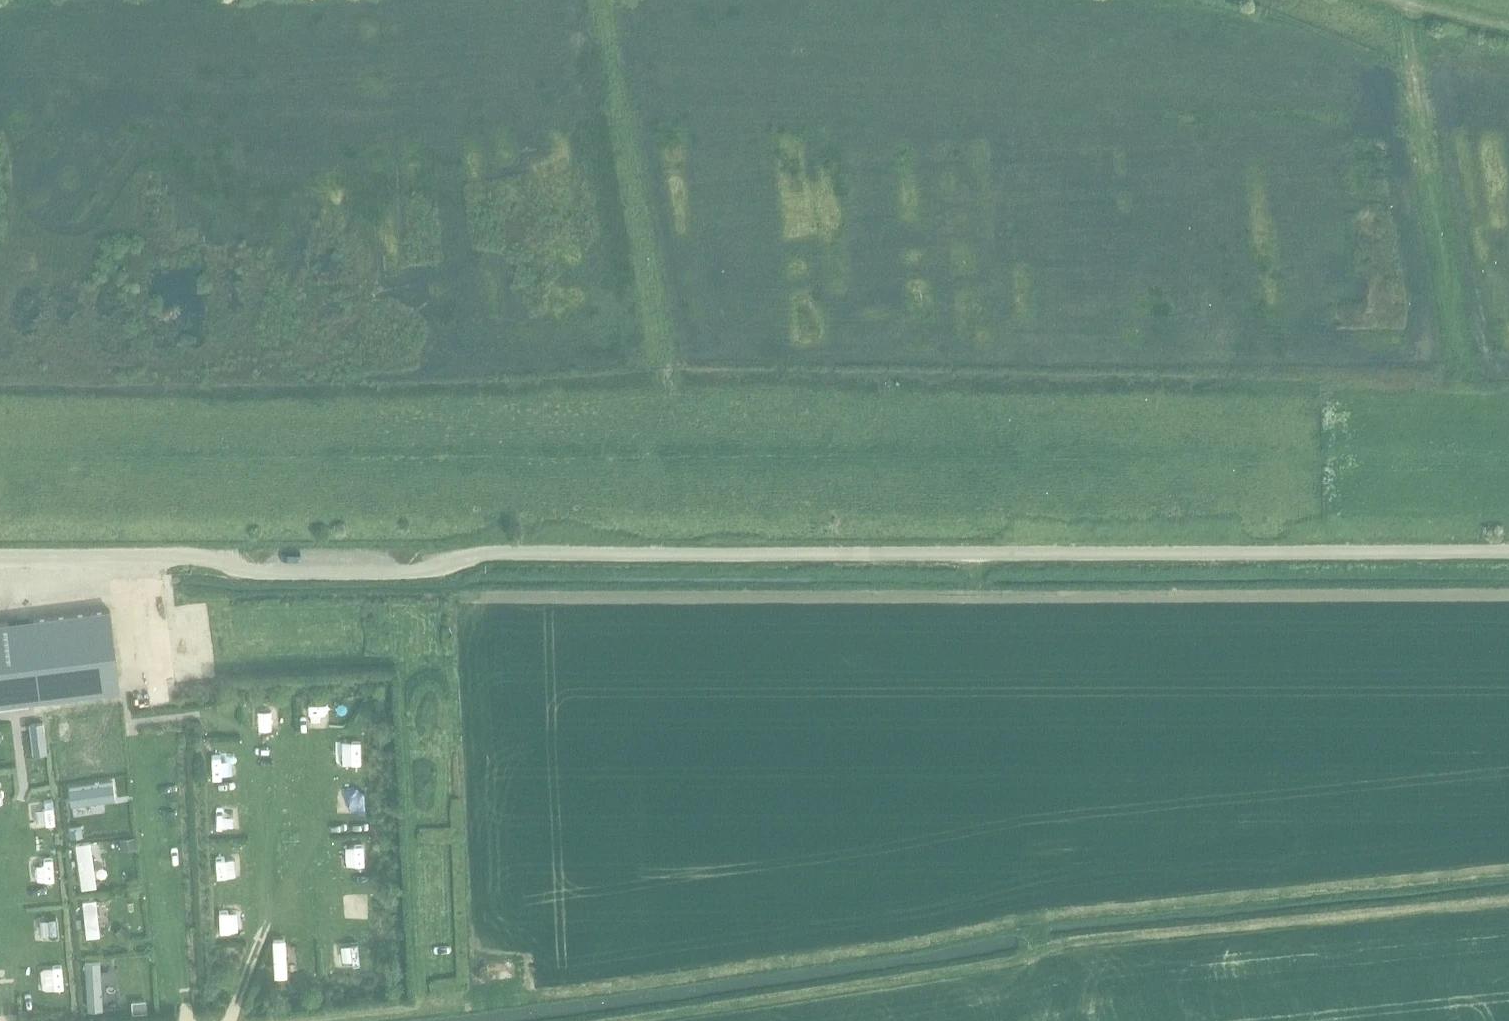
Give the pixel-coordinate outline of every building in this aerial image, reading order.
[(0,624),(0,705),(117,693),(109,613),(0,624)] [(82,764),(101,761),(98,733),(120,730),(118,712),(54,720),(56,738),(79,735),(82,764)] [(30,725),(34,755),(47,754),(43,723),(30,725)] [(129,782),(117,783),(118,791),(130,789),(129,782)] [(82,828),(85,873),(99,872),(96,827),(82,828)] [(81,828),(69,829),(70,838),(82,837),(81,828)] [(134,836),(119,838),(121,848),(136,847),(134,836)] [(44,841),(47,864),(58,863),(55,839),(44,841)] [(101,883),(86,885),(90,922),(105,920),(101,883)] [(60,909),(41,911),(44,930),(63,928),(60,909)] [(277,923),(278,961),(292,961),(292,923),(277,923)] [(121,926),(115,932),(124,940),(130,934),(121,926)] [(91,978),(104,978),(104,947),(91,948),(91,978)] [(57,951),(60,982),(70,981),(67,950),(57,951)] [(146,1000),(132,1000),(132,1012),(146,1011),(146,1000)]
